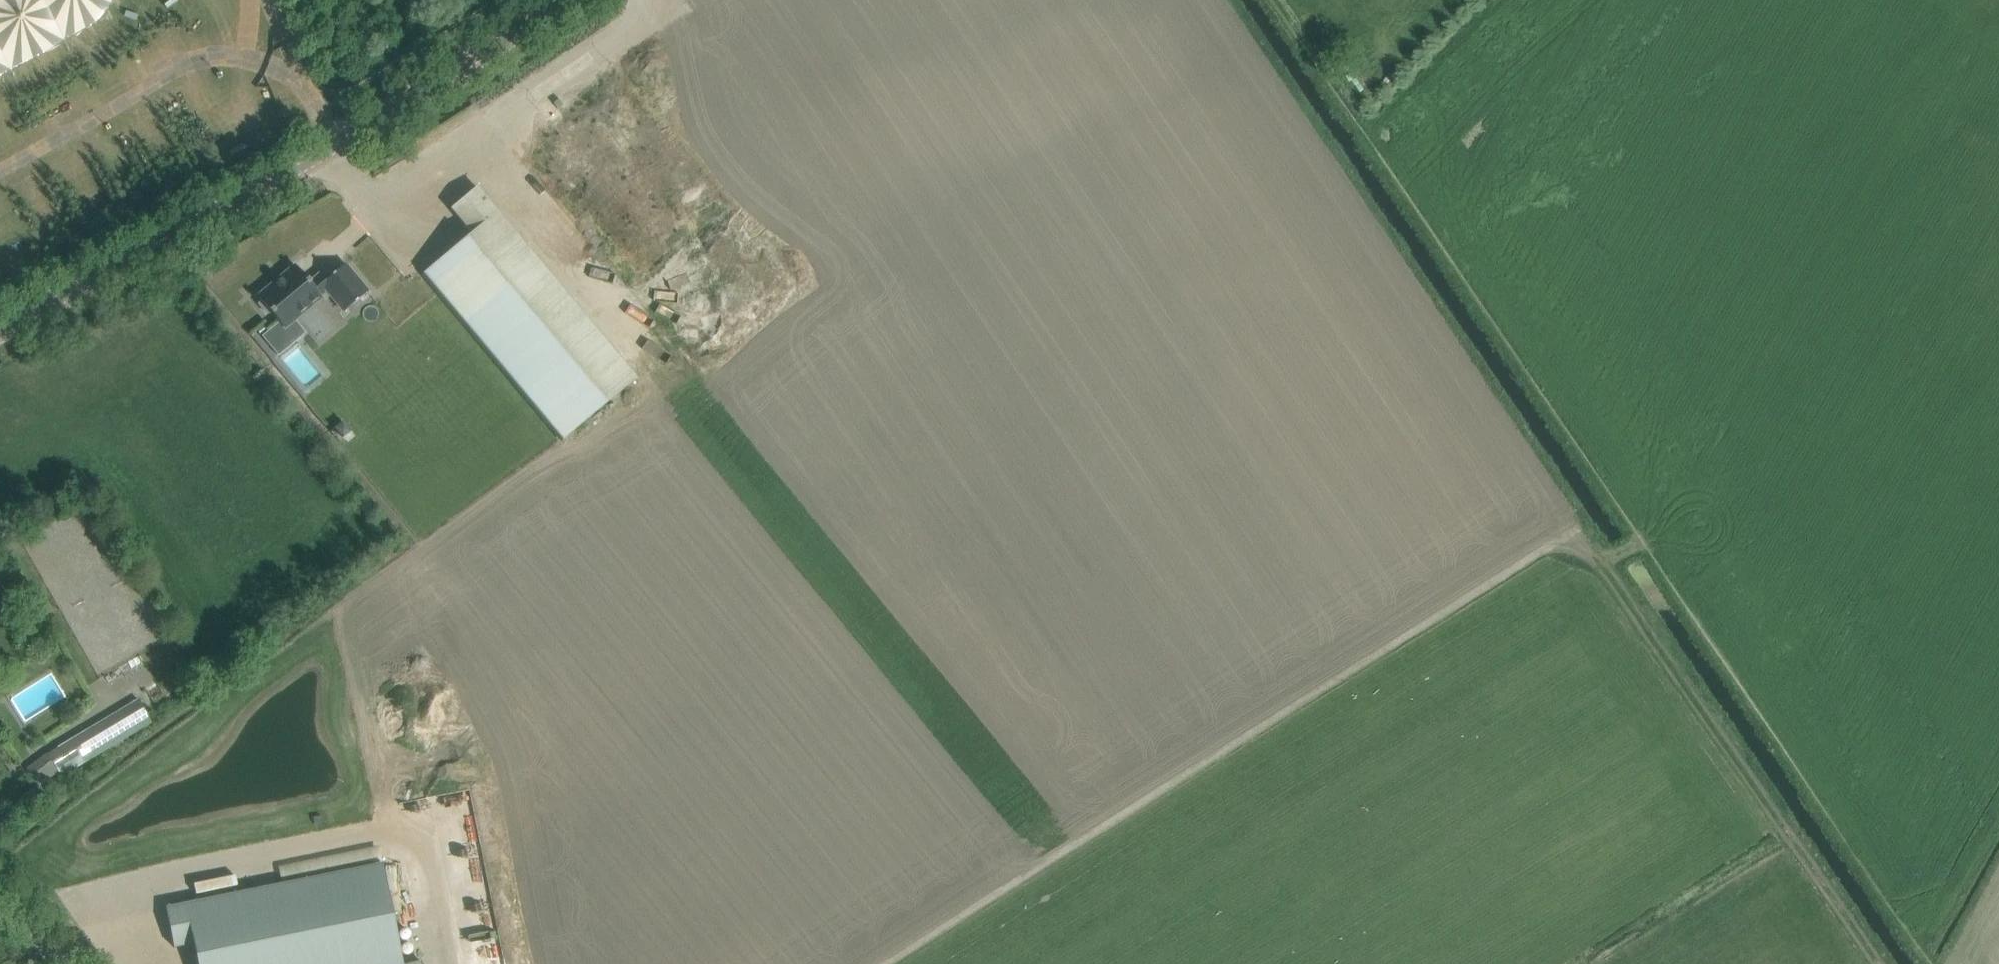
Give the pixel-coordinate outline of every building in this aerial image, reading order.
[(617,83),(541,147),(533,138),(450,207),(471,232),(422,273),(562,439),(611,398),(622,412),(781,279),(617,83)] [(295,264),(257,296),(260,299),(258,303),(266,313),(271,312),(284,327),(321,296),(321,295),(327,289),(344,310),(367,291),(344,263),(321,283),(322,284),(316,289),(295,264)] [(139,697),(71,738),(84,760),(93,754),(94,759),(104,752),(100,746),(150,716),(139,697)] [(60,741),(28,766),(41,783),(73,758),(60,741)] [(382,862),(166,906),(174,947),(193,944),(197,963),(403,963),(382,862)]
